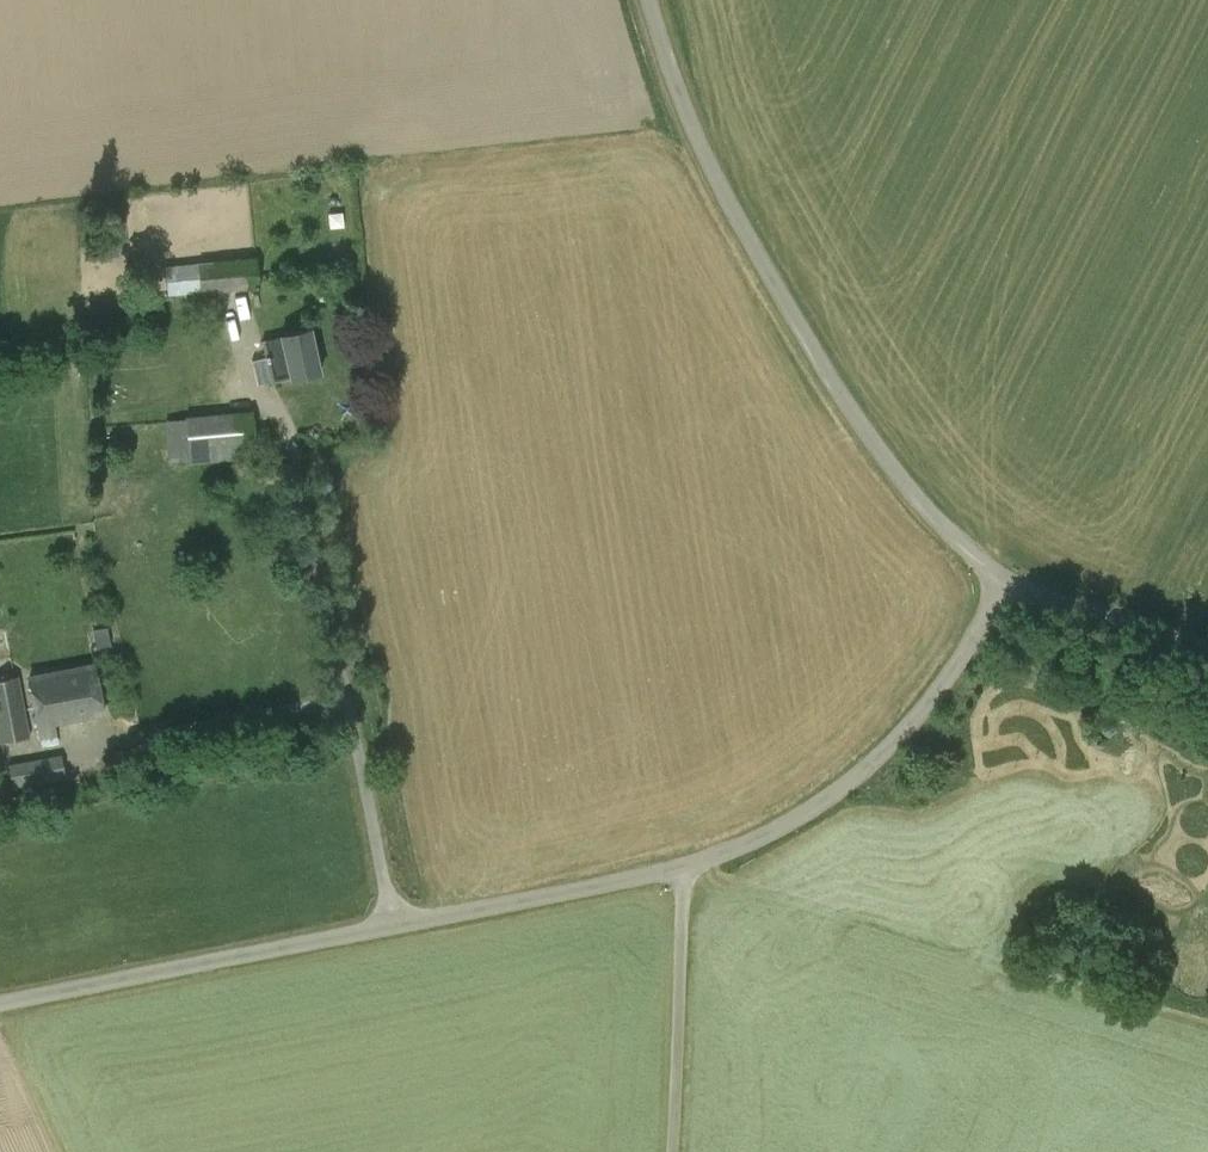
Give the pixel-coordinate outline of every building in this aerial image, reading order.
[(168,294),(258,286),(255,258),(165,266),(168,294)] [(281,335),(281,336),(263,340),(272,381),(291,377),(291,378),(321,372),(311,328),(281,335)] [(189,462),(255,456),(251,410),(185,416),(189,462)] [(110,645),(107,626),(92,629),(96,648),(110,645)] [(29,677),(41,736),(56,733),(54,721),(104,711),(94,664),(29,677)] [(18,676),(0,680),(0,741),(29,736),(18,676)] [(12,786),(65,777),(61,754),(8,764),(12,786)]
